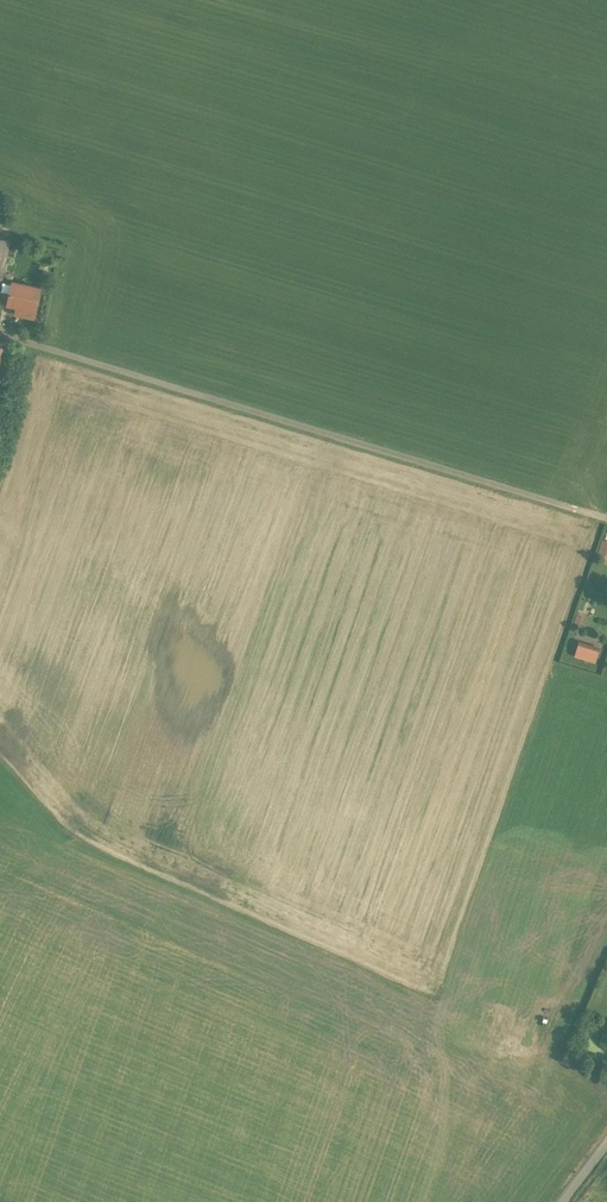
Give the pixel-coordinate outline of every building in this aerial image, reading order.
[(10,240),(0,238),(0,288),(10,240)] [(1,281),(0,288),(0,291),(10,293),(8,303),(18,305),(16,314),(35,318),(41,289),(1,281)] [(0,341),(0,397),(11,343),(0,341)] [(606,546),(600,544),(598,553),(604,555),(606,546)] [(586,624),(593,602),(584,599),(577,621),(586,624)] [(580,643),(577,657),(601,661),(603,647),(580,643)] [(570,683),(557,679),(551,697),(564,702),(570,683)]
